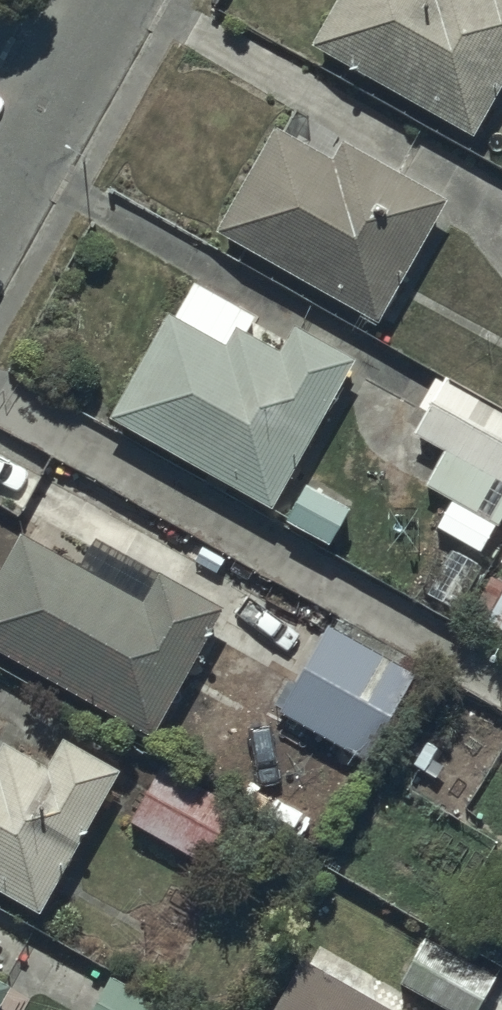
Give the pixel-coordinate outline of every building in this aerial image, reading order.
[(310,36),(474,128),(501,78),(501,0),(331,0),(310,36)] [(297,136),(273,122),(215,225),(376,316),(444,194),(307,118),(297,136)] [(257,312),(194,276),(175,310),(167,306),(108,408),(271,500),(354,355),(292,320),(278,345),(248,329),(257,312)] [(444,443),(422,480),(451,497),(436,522),(482,549),(501,515),(501,407),(445,372),(412,424),(444,443)] [(306,477),(286,517),(329,539),(349,499),(306,477)] [(24,530),(0,573),(0,645),(151,728),(221,600),(159,566),(143,595),(24,530)] [(484,617),(501,627),(501,583),(484,617)] [(414,669),(328,621),(279,708),(365,757),(414,669)] [(62,732),(47,761),(2,737),(0,742),(0,885),(42,907),(119,762),(62,732)] [(234,800),(163,760),(131,816),(202,856),(234,800)] [(398,978),(451,1009),(473,1009),(497,970),(426,928),(398,978)] [(302,955),(271,1009),(401,1009),(302,955)] [(107,969),(85,1009),(184,1009),(107,969)]
